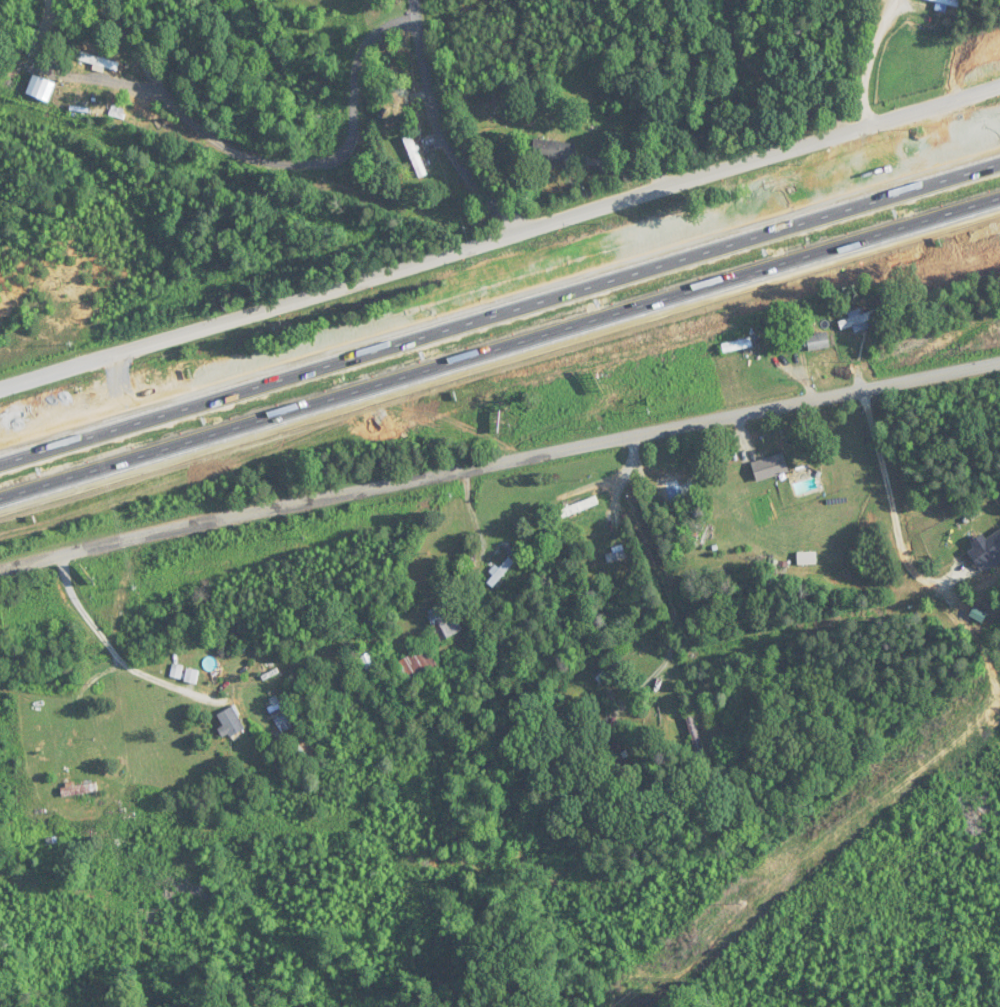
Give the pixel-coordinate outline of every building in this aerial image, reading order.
[(91,75),(94,32),(85,32),(81,74),(91,75)] [(25,94),(48,104),(56,85),(33,75),(25,94)] [(426,176),(412,137),(404,139),(418,179),(426,176)] [(533,159),(574,159),(574,142),(533,142),(533,159)] [(882,322),(877,309),(838,323),(841,331),(853,327),(855,332),(882,322)] [(808,352),(830,348),(827,334),(806,337),(808,352)] [(753,349),(751,339),(721,345),(723,354),(753,349)] [(750,463),(756,482),(788,471),(782,452),(750,463)] [(978,568),(999,555),(999,531),(967,550),(978,568)] [(637,556),(635,547),(605,554),(607,563),(637,556)] [(514,563),(509,558),(487,582),(492,587),(514,563)] [(428,609),(435,639),(459,634),(452,603),(428,609)] [(369,671),(377,663),(368,653),(359,661),(369,671)] [(409,660),(401,663),(403,668),(399,671),(406,686),(419,679),(409,660)] [(180,678),(180,668),(172,668),(172,678),(180,678)] [(199,671),(186,669),(185,682),(197,683),(199,671)] [(226,738),(244,729),(233,706),(215,716),(226,738)] [(291,727),(282,708),(271,714),(280,733),(291,727)] [(61,796),(97,794),(96,783),(61,785),(61,796)]
